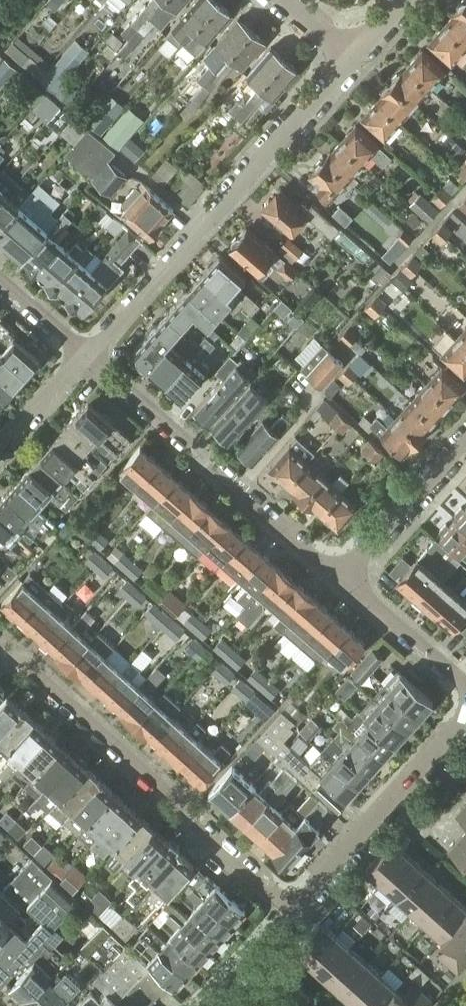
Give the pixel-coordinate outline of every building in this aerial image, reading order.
[(129,40),(119,51),(125,56),(152,25),(157,19),(168,6),(176,12),(186,0),(163,0),(129,40)] [(163,0),(151,0),(145,8),(131,24),(121,34),(129,40),(163,0)] [(168,35),(181,47),(183,44),(219,3),(216,0),(198,0),(168,35)] [(181,47),(169,60),(176,66),(190,50),(200,38),(207,43),(232,14),(219,3),(183,44),(181,47)] [(458,7),(452,15),(452,17),(444,26),(465,45),(465,14),(458,7)] [(197,94),(206,85),(252,31),(239,19),(216,46),(223,52),(213,64),(207,71),(198,80),(191,89),(197,94)] [(465,48),(465,45),(444,26),(429,44),(452,64),(465,48)] [(243,68),(265,43),(252,31),(206,85),(212,90),(236,62),(243,68)] [(74,41),(48,72),(61,83),(87,52),(74,41)] [(22,66),(30,56),(13,42),(5,51),(22,66)] [(243,95),(231,109),(238,115),(285,59),(271,48),(247,77),(253,82),(243,95)] [(408,68),(431,88),(446,71),(423,51),(408,68)] [(37,79),(46,70),(30,56),(22,66),(37,79)] [(5,59),(0,65),(0,88),(16,69),(5,59)] [(285,59),(238,115),(244,120),(250,113),(256,106),(268,92),(275,98),(299,71),(285,59)] [(416,105),(425,94),(439,107),(445,101),(430,89),(431,88),(408,68),(404,72),(402,72),(399,75),(397,75),(393,79),(393,82),(391,84),(416,105)] [(46,70),(37,79),(55,93),(63,84),(46,70)] [(66,81),(55,94),(67,104),(78,92),(66,81)] [(33,110),(47,95),(32,83),(21,95),(35,107),(32,110),(33,110)] [(378,102),(401,122),(416,105),(391,84),(390,85),(387,85),(382,91),(383,93),(381,96),(381,98),(378,102)] [(197,107),(212,90),(206,85),(196,96),(191,102),(197,107)] [(47,95),(33,110),(48,123),(62,108),(47,95)] [(386,139),(401,122),(378,102),(362,119),(386,139)] [(103,136),(119,150),(144,120),(128,107),(103,136)] [(62,108),(48,123),(60,133),(74,118),(62,108)] [(100,108),(88,122),(103,135),(115,120),(100,108)] [(74,118),(60,133),(74,145),(87,130),(74,118)] [(340,143),(363,164),(371,156),(383,166),(391,157),(356,125),(340,143)] [(108,160),(126,176),(109,161),(115,153),(87,130),(74,145),(66,154),(93,179),(108,160)] [(132,139),(122,150),(136,162),(146,150),(132,139)] [(357,189),(365,180),(356,172),(363,164),(340,143),(324,161),(347,182),(348,181),(357,189)] [(451,152),(459,160),(465,152),(458,144),(451,152)] [(167,159),(151,176),(163,186),(178,169),(167,159)] [(104,204),(126,176),(108,160),(93,179),(94,179),(86,189),(104,204)] [(347,182),(324,161),(320,160),(316,164),(317,168),(309,176),(322,187),(318,191),(330,201),(347,182)] [(465,180),(465,163),(465,162),(454,173),(464,182),(465,180)] [(187,207),(204,187),(184,169),(167,189),(187,207)] [(16,182),(9,176),(2,170),(0,172),(0,200),(16,182)] [(451,177),(444,185),(453,194),(460,186),(451,177)] [(19,206),(30,194),(23,188),(16,182),(0,200),(0,227),(19,206)] [(147,187),(141,182),(123,201),(124,208),(127,210),(123,214),(150,237),(174,210),(147,186),(147,187)] [(40,185),(31,194),(30,194),(19,206),(0,227),(0,240),(21,258),(47,230),(58,219),(50,212),(65,196),(57,189),(52,195),(40,185)] [(438,192),(447,201),(453,194),(444,185),(438,192)] [(301,207),(281,190),(262,211),(291,237),(309,217),(333,237),(340,228),(313,204),(310,208),(304,203),(301,207)] [(440,208),(447,201),(438,192),(431,200),(440,208)] [(415,211),(428,222),(439,210),(421,193),(409,206),(415,211)] [(99,221),(107,212),(97,204),(90,213),(99,221)] [(332,214),(346,225),(353,217),(340,205),(332,214)] [(38,272),(62,244),(55,238),(62,230),(72,219),(64,212),(58,219),(47,230),(21,258),(38,272)] [(119,239),(127,230),(114,218),(106,227),(119,239)] [(437,230),(447,239),(453,232),(443,223),(437,230)] [(290,264),(276,251),(266,242),(265,244),(248,229),(231,248),(265,278),(274,267),(289,280),(297,271),(290,264)] [(129,261),(144,244),(127,230),(119,239),(98,263),(106,270),(99,277),(92,271),(67,298),(83,312),(115,276),(109,270),(122,255),(129,261)] [(406,246),(413,239),(404,230),(397,238),(406,246)] [(441,245),(447,239),(437,230),(431,236),(441,245)] [(276,251),(290,264),(303,250),(288,237),(276,251)] [(84,250),(84,249),(77,243),(69,251),(62,244),(38,272),(52,285),(84,250)] [(67,298),(92,271),(85,264),(92,256),(94,253),(86,246),(84,249),(84,250),(52,285),(67,298)] [(220,254),(205,271),(242,304),(241,305),(241,306),(249,314),(257,321),(266,311),(265,311),(259,304),(238,286),(246,277),(220,254)] [(407,263),(416,272),(422,265),(413,257),(407,263)] [(375,258),(369,264),(377,271),(372,277),(381,285),(391,273),(375,258)] [(410,278),(416,272),(407,263),(401,270),(402,270),(410,278)] [(402,270),(392,282),(403,292),(413,281),(410,278),(402,270)] [(189,288),(215,311),(223,303),(234,313),(241,306),(241,305),(242,304),(205,271),(189,288)] [(171,313),(185,325),(196,312),(206,321),(210,317),(213,319),(218,313),(215,311),(189,288),(185,289),(177,297),(177,302),(169,311),(171,313)] [(378,297),(372,303),(381,311),(387,305),(378,297)] [(366,310),(375,318),(380,313),(371,305),(366,310)] [(171,313),(169,311),(158,323),(153,323),(146,332),(146,337),(133,351),(134,357),(147,368),(147,367),(171,341),(185,325),(171,313)] [(37,362),(40,359),(9,332),(13,328),(1,317),(0,318),(0,348),(28,372),(37,362)] [(340,337),(350,346),(357,338),(347,329),(340,337)] [(465,347),(465,329),(457,339),(465,347)] [(230,343),(237,350),(246,339),(239,333),(230,343)] [(165,383),(199,345),(191,337),(180,349),(171,341),(147,367),(147,368),(165,383)] [(300,369),(306,374),(321,387),(334,374),(340,367),(343,363),(327,350),(322,345),(315,339),(297,359),(304,365),(300,369)] [(457,339),(448,349),(440,342),(434,348),(465,377),(465,376),(465,347),(457,339)] [(36,347),(30,341),(26,346),(32,352),(36,347)] [(199,345),(165,383),(182,398),(205,372),(197,364),(208,352),(199,345)] [(28,372),(0,348),(0,372),(16,386),(28,372)] [(210,423),(242,387),(256,372),(240,359),(238,362),(231,356),(227,359),(215,372),(223,379),(195,410),(210,423)] [(450,405),(465,389),(442,367),(433,360),(427,366),(435,374),(426,384),(450,405)] [(344,371),(354,379),(360,372),(350,364),(344,371)] [(348,386),(354,379),(344,371),(338,377),(348,386)] [(4,399),(16,386),(0,372),(0,395),(4,399)] [(213,425),(232,441),(268,399),(250,383),(213,425)] [(435,422),(450,405),(426,384),(411,401),(435,422)] [(96,409),(106,398),(99,392),(89,403),(96,409)] [(124,433),(117,439),(106,430),(112,423),(88,401),(76,415),(111,447),(118,452),(130,438),(124,433)] [(396,418),(421,441),(432,429),(431,427),(435,422),(411,401),(396,418)] [(336,427),(345,418),(338,412),(329,421),(336,427)] [(255,462),(291,422),(282,414),(271,427),(262,419),(237,447),(255,462)] [(76,415),(65,428),(89,449),(94,444),(103,452),(112,459),(118,452),(111,447),(76,415)] [(388,427),(377,417),(369,425),(405,456),(409,451),(411,453),(421,441),(396,418),(388,427)] [(345,418),(336,427),(342,434),(351,424),(345,418)] [(65,428),(53,440),(89,472),(95,478),(107,465),(101,460),(96,467),(84,456),(89,449),(65,428)] [(286,485),(307,462),(315,453),(297,438),(290,447),(269,470),(286,485)] [(89,472),(53,440),(41,454),(66,476),(71,470),(88,485),(95,478),(89,472)] [(369,458),(378,448),(371,442),(363,451),(369,458)] [(136,488),(158,463),(140,447),(119,472),(136,488)] [(378,448),(369,458),(376,464),(385,454),(378,448)] [(71,504),(78,496),(69,490),(60,482),(66,476),(41,454),(30,466),(65,498),(71,504)] [(307,462),(286,485),(291,489),(290,491),(293,493),(293,496),(298,500),(300,500),(302,502),(325,477),(307,462)] [(153,502),(175,477),(158,463),(136,488),(153,502)] [(65,498),(30,466),(18,480),(43,502),(48,495),(65,510),(71,504),(65,498)] [(163,526),(164,525),(170,517),(192,493),(175,477),(153,502),(145,511),(163,526)] [(321,515),(342,492),(325,477),(302,502),(305,504),(305,506),(309,510),(311,510),(315,513),(317,511),(321,515)] [(48,529),(55,522),(46,516),(38,508),(43,502),(18,480),(7,492),(42,524),(48,529)] [(42,524),(7,492),(0,500),(0,510),(20,527),(32,537),(37,532),(42,536),(48,529),(42,524)] [(342,492),(321,515),(338,530),(359,507),(342,492)] [(164,525),(163,526),(179,541),(187,532),(209,507),(192,493),(170,517),(164,525)] [(190,550),(197,556),(205,547),(226,523),(209,507),(187,532),(179,541),(190,550)] [(456,519),(465,528),(465,508),(456,519)] [(19,550),(25,555),(32,548),(23,541),(15,533),(20,527),(0,510),(0,532),(19,550)] [(76,528),(83,520),(75,513),(68,521),(76,528)] [(456,519),(440,537),(460,555),(465,548),(465,528),(456,519)] [(222,562),(243,537),(226,523),(205,547),(197,556),(214,571),(222,562)] [(65,541),(72,533),(64,526),(57,534),(65,541)] [(2,547),(11,555),(14,552),(16,553),(19,550),(0,532),(0,549),(2,547)] [(91,541),(101,549),(109,540),(99,532),(91,541)] [(239,577),(261,553),(243,537),(222,562),(223,563),(239,577)] [(415,597),(436,574),(452,555),(434,539),(407,570),(400,578),(397,581),(415,597)] [(86,561),(94,568),(102,559),(94,552),(86,561)] [(115,563),(124,571),(124,570),(131,562),(133,560),(124,553),(115,563)] [(245,606),(256,592),(278,568),(261,553),(239,577),(248,585),(237,599),(245,606)] [(433,612),(453,589),(444,581),(461,562),(452,555),(436,574),(415,597),(433,612)] [(102,559),(94,568),(104,578),(113,568),(102,559)] [(2,581),(5,578),(7,580),(16,570),(5,560),(0,566),(0,580),(2,581)] [(396,560),(389,568),(400,578),(407,570),(396,560)] [(124,570),(132,576),(139,569),(131,562),(124,570)] [(273,607),(295,583),(278,568),(256,592),(245,606),(236,616),(249,626),(264,609),(263,603),(266,601),(273,607)] [(453,589),(433,612),(451,628),(454,625),(465,611),(465,574),(453,589)] [(18,620),(39,597),(22,581),(1,605),(18,620)] [(118,591),(127,598),(129,596),(136,588),(127,581),(118,591)] [(290,622),(312,597),(295,583),(273,607),(282,615),(274,625),(281,632),(283,631),(290,622)] [(187,601),(170,587),(167,590),(159,600),(167,607),(175,614),(187,601)] [(39,597),(18,620),(34,634),(55,611),(63,603),(46,588),(39,597)] [(137,603),(144,595),(136,588),(129,596),(137,603)] [(329,612),(312,597),(290,622),(283,631),(284,631),(300,646),(307,637),(329,612)] [(51,650),(72,626),(64,619),(74,610),(64,601),(63,603),(55,611),(34,634),(51,650)] [(67,664),(68,664),(88,641),(91,638),(83,631),(95,618),(86,611),(72,626),(51,650),(67,664)] [(153,620),(161,627),(169,618),(162,611),(153,620)] [(346,627),(329,612),(307,637),(300,646),(317,661),(325,652),(346,627)] [(184,623),(193,631),(194,630),(200,622),(202,621),(193,613),(184,623)] [(169,618),(161,627),(176,641),(184,631),(169,618)] [(200,622),(194,630),(202,637),(209,629),(200,622)] [(325,652),(342,667),(364,643),(346,627),(325,652)] [(228,659),(234,652),(236,650),(222,638),(213,649),(227,660),(228,659)] [(185,649),(194,657),(203,647),(194,639),(185,649)] [(105,656),(106,657),(114,649),(105,641),(98,650),(88,641),(68,664),(84,680),(105,656)] [(203,647),(194,657),(204,665),(213,656),(203,647)] [(370,672),(383,658),(373,649),(360,663),(370,672)] [(234,652),(228,659),(236,666),(242,659),(234,652)] [(122,671),(106,657),(105,656),(84,680),(101,694),(122,671)] [(101,694),(117,709),(138,686),(131,680),(140,670),(131,662),(122,672),(122,671),(101,694)] [(235,674),(221,662),(212,672),(226,685),(235,674)] [(362,681),(370,672),(360,663),(352,672),(362,681)] [(247,678),(261,690),(270,680),(256,669),(247,678)] [(393,693),(420,716),(433,702),(397,670),(384,685),(393,693)] [(148,694),(156,685),(147,677),(138,686),(117,709),(133,724),(154,701),(148,694)] [(358,685),(348,677),(336,691),(345,699),(358,685)] [(254,691),(239,678),(231,688),(245,701),(254,691)] [(270,680),(261,690),(271,700),(281,689),(270,680)] [(372,698),(408,730),(420,716),(393,693),(384,685),(372,698)] [(7,696),(0,704),(0,731),(20,708),(7,696)] [(368,720),(395,744),(408,730),(372,698),(371,697),(367,701),(369,703),(360,712),(359,711),(358,711),(368,720)] [(172,717),(181,707),(172,699),(163,709),(154,701),(133,724),(150,739),(171,716),(172,717)] [(257,710),(266,717),(274,708),(270,705),(265,702),(257,710)] [(299,720),(307,712),(299,705),(291,714),(299,720)] [(33,720),(20,708),(0,731),(0,746),(5,751),(33,720)] [(284,736),(294,725),(293,724),(295,721),(282,710),(269,724),(257,738),(266,746),(278,757),(275,760),(281,765),(284,762),(337,809),(347,798),(320,775),(311,767),(280,740),(284,736)] [(368,720),(358,711),(353,717),(347,712),(341,719),(339,718),(339,719),(346,725),(383,757),(395,744),(368,720)] [(188,731),(197,721),(189,713),(180,723),(172,717),(171,716),(150,739),(167,754),(188,731)] [(335,738),(339,742),(345,747),(371,771),(383,757),(346,725),(339,719),(332,726),(339,732),(335,738)] [(8,776),(47,733),(33,720),(5,751),(13,758),(0,773),(0,776),(4,780),(8,776)] [(183,769),(204,746),(197,739),(206,730),(197,721),(188,731),(167,754),(183,769)] [(24,784),(32,775),(60,744),(47,733),(8,776),(4,780),(5,780),(3,783),(11,790),(15,785),(14,784),(19,780),(24,784)] [(255,758),(266,746),(257,738),(246,750),(255,758)] [(322,751),(359,784),(371,771),(345,747),(339,742),(335,738),(325,749),(322,751)] [(21,787),(34,799),(73,756),(60,744),(32,775),(24,784),(21,787)] [(200,785),(230,751),(221,744),(213,753),(204,746),(183,769),(200,785)] [(359,784),(322,751),(319,755),(320,757),(317,760),(311,767),(320,775),(347,798),(359,784)] [(59,799),(87,769),(85,767),(86,764),(81,759),(77,760),(73,756),(34,799),(35,800),(28,807),(32,810),(36,806),(39,809),(41,806),(48,811),(59,799)] [(236,771),(232,767),(209,792),(229,810),(252,785),(244,778),(236,771)] [(244,824),(276,788),(289,773),(283,768),(272,781),(267,783),(259,792),(252,785),(229,810),(244,824)] [(64,820),(100,780),(87,769),(59,799),(48,811),(49,812),(50,811),(59,819),(58,820),(61,823),(62,822),(64,820)] [(258,837),(281,812),(274,805),(297,780),(289,773),(276,788),(244,824),(258,837)] [(86,823),(113,793),(100,780),(64,820),(62,822),(61,823),(64,826),(67,829),(70,826),(78,816),(86,823)] [(99,835),(127,805),(113,793),(86,823),(86,824),(78,833),(87,841),(85,844),(88,847),(91,844),(99,835)] [(306,815),(318,800),(319,800),(312,793),(288,818),(281,812),(258,837),(273,850),(305,815),(306,815)] [(305,815),(273,850),(284,861),(290,861),(318,830),(313,824),(327,808),(318,800),(306,815),(305,815)] [(108,843),(112,847),(140,817),(127,805),(99,835),(91,844),(88,847),(83,853),(92,860),(96,855),(95,854),(106,842),(108,843)] [(16,820),(8,812),(0,820),(0,822),(7,829),(16,820)] [(126,859),(154,829),(140,817),(112,847),(119,854),(108,866),(115,872),(126,859)] [(16,820),(7,829),(18,839),(27,830),(16,820)] [(465,858),(465,828),(449,847),(464,861),(465,858)] [(167,841),(154,829),(126,859),(139,871),(167,841)] [(382,885),(408,856),(401,849),(410,839),(401,831),(366,870),(382,885)] [(34,854),(42,845),(32,836),(24,844),(34,854)] [(127,896),(134,902),(141,895),(180,853),(167,841),(139,871),(130,881),(136,886),(127,896)] [(42,845),(34,854),(45,864),(53,856),(42,845)] [(148,897),(157,905),(193,865),(180,853),(141,895),(134,902),(131,905),(136,910),(148,897)] [(397,898),(423,870),(408,856),(382,885),(397,898)] [(60,879),(67,872),(68,870),(56,858),(47,867),(60,879)] [(23,910),(26,907),(28,904),(53,877),(34,859),(30,864),(7,888),(4,892),(23,910)] [(193,888),(234,924),(245,912),(198,869),(187,882),(193,888)] [(423,870),(397,898),(412,912),(438,883),(423,870)] [(67,872),(60,879),(73,891),(80,884),(67,872)] [(28,904),(53,927),(78,900),(53,877),(28,904)] [(427,925),(453,897),(438,883),(412,912),(427,925)] [(193,888),(187,895),(198,904),(192,910),(222,937),(234,924),(193,888)] [(92,897),(84,890),(79,896),(87,903),(92,897)] [(21,911),(0,891),(0,934),(21,911)] [(427,925),(442,939),(465,912),(465,908),(453,897),(427,925)] [(171,900),(164,908),(170,913),(211,950),(222,937),(192,910),(188,915),(171,900)] [(53,927),(28,904),(26,907),(23,910),(0,935),(0,977),(3,980),(7,976),(42,939),(53,927)] [(175,930),(170,936),(199,963),(211,950),(170,913),(164,908),(153,920),(160,926),(164,921),(175,930)] [(368,915),(375,922),(381,916),(373,909),(368,915)] [(442,939),(452,948),(442,959),(458,974),(465,965),(465,955),(460,949),(465,942),(465,912),(442,939)] [(125,915),(114,928),(127,940),(138,927),(125,915)] [(363,934),(372,925),(364,917),(355,927),(363,934)] [(310,964),(336,936),(320,921),(285,960),(294,968),(303,958),(310,964)] [(81,947),(90,956),(104,968),(126,946),(102,924),(81,947)] [(199,963),(170,936),(165,942),(153,932),(156,929),(150,924),(141,934),(147,939),(147,938),(188,975),(199,963)] [(28,1003),(67,962),(49,946),(60,934),(53,927),(42,939),(7,976),(13,982),(9,986),(28,1003)] [(177,988),(188,975),(147,938),(147,939),(141,934),(133,943),(139,948),(141,945),(153,956),(147,961),(177,988)] [(336,936),(310,964),(326,978),(351,949),(336,936)] [(120,998),(147,968),(148,967),(126,946),(104,968),(93,980),(106,993),(99,1001),(90,992),(78,1005),(112,1005),(120,998)] [(90,956),(81,947),(67,962),(28,1003),(31,1005),(59,1005),(72,993),(71,992),(81,982),(73,974),(90,956)] [(351,949),(326,978),(341,992),(366,963),(351,949)] [(356,1005),(381,977),(366,963),(341,992),(356,1005)] [(167,986),(147,968),(120,998),(112,1005),(148,1005),(167,986)] [(449,982),(455,975),(449,970),(443,976),(449,982)] [(396,990),(381,977),(356,1005),(382,1005),(396,990)] [(382,1005),(408,1005),(409,1005),(429,1005),(432,1002),(416,987),(406,999),(396,990),(382,1005)]
